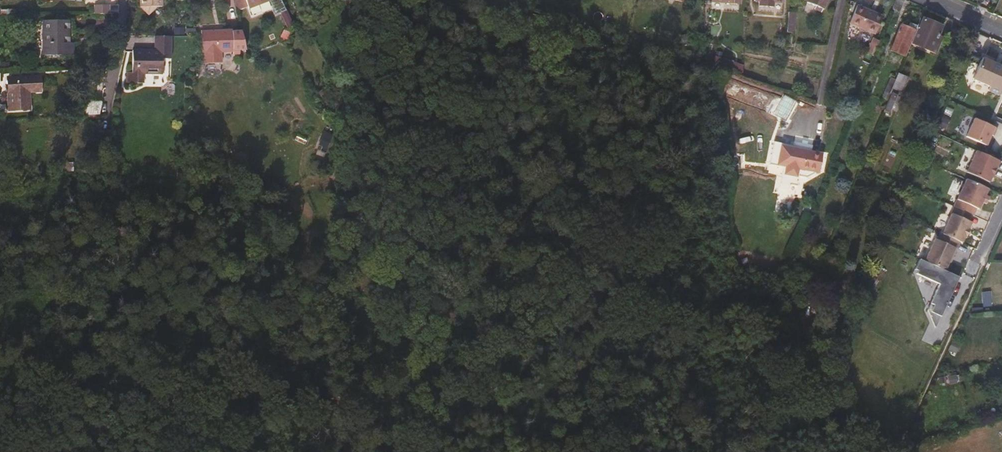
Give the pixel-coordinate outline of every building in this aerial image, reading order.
[(137,8),(138,9),(140,8),(146,13),(144,15),(147,17),(155,8),(161,9),(161,0),(137,0),(137,8)] [(268,0),(244,0),(247,9),(268,1),(268,0)] [(339,8),(349,10),(352,10),(353,10),(354,0),(340,0),(339,8)] [(806,0),(805,3),(814,7),(821,10),(822,11),(827,0),(806,0)] [(903,0),(895,0),(891,10),(899,13),(904,1),(903,0)] [(109,14),(109,5),(94,5),(94,14),(109,14)] [(881,17),(856,7),(850,24),(874,34),(881,17)] [(795,14),(787,13),(785,33),(794,34),(795,14)] [(915,32),(910,44),(934,54),(940,38),(936,37),(939,26),(921,18),(915,32)] [(67,44),(66,21),(41,21),(41,34),(42,57),(72,56),(71,44),(67,44)] [(904,58),(910,44),(915,32),(899,25),(888,52),(904,58)] [(231,37),(231,35),(200,36),(200,53),(231,53),(231,55),(238,55),(238,51),(245,51),(242,37),(231,37)] [(170,37),(153,37),(153,51),(131,50),(130,72),(125,72),(125,83),(139,83),(140,74),(161,74),(161,60),(169,60),(170,37)] [(875,54),(878,40),(871,38),(867,52),(875,54)] [(998,97),(1001,87),(1001,68),(981,58),(972,80),(989,88),(987,92),(998,97)] [(895,81),(889,95),(896,97),(899,98),(907,78),(898,74),(895,81)] [(38,92),(38,77),(5,79),(7,111),(28,109),(27,93),(38,92)] [(889,95),(895,81),(888,78),(883,92),(889,95)] [(887,101),(889,95),(883,92),(880,98),(887,101)] [(889,114),(896,97),(889,95),(887,101),(882,112),(889,114)] [(100,102),(86,101),(83,116),(98,115),(100,102)] [(995,129),(973,120),(965,138),(985,147),(989,136),(992,137),(995,129)] [(792,150),(777,147),(776,162),(776,165),(785,167),(785,169),(784,175),(795,176),(796,169),(817,172),(820,154),(809,153),(810,146),(793,143),(792,146),(792,150)] [(768,164),(776,165),(776,162),(777,147),(772,146),(768,164)] [(998,162),(975,152),(966,174),(988,184),(994,169),(995,170),(998,162)] [(954,208),(970,215),(972,216),(975,210),(977,210),(981,202),(984,196),(987,190),(965,181),(953,208),(954,208)] [(954,208),(942,236),(959,243),(961,244),(964,238),(966,238),(968,231),(967,231),(970,224),(967,222),(970,215),(954,208)] [(952,258),(959,243),(942,236),(940,235),(936,242),(934,241),(924,262),(943,272),(947,263),(950,257),(952,258)] [(926,311),(935,328),(940,317),(957,278),(943,272),(924,262),(919,260),(913,273),(938,284),(926,311)]
